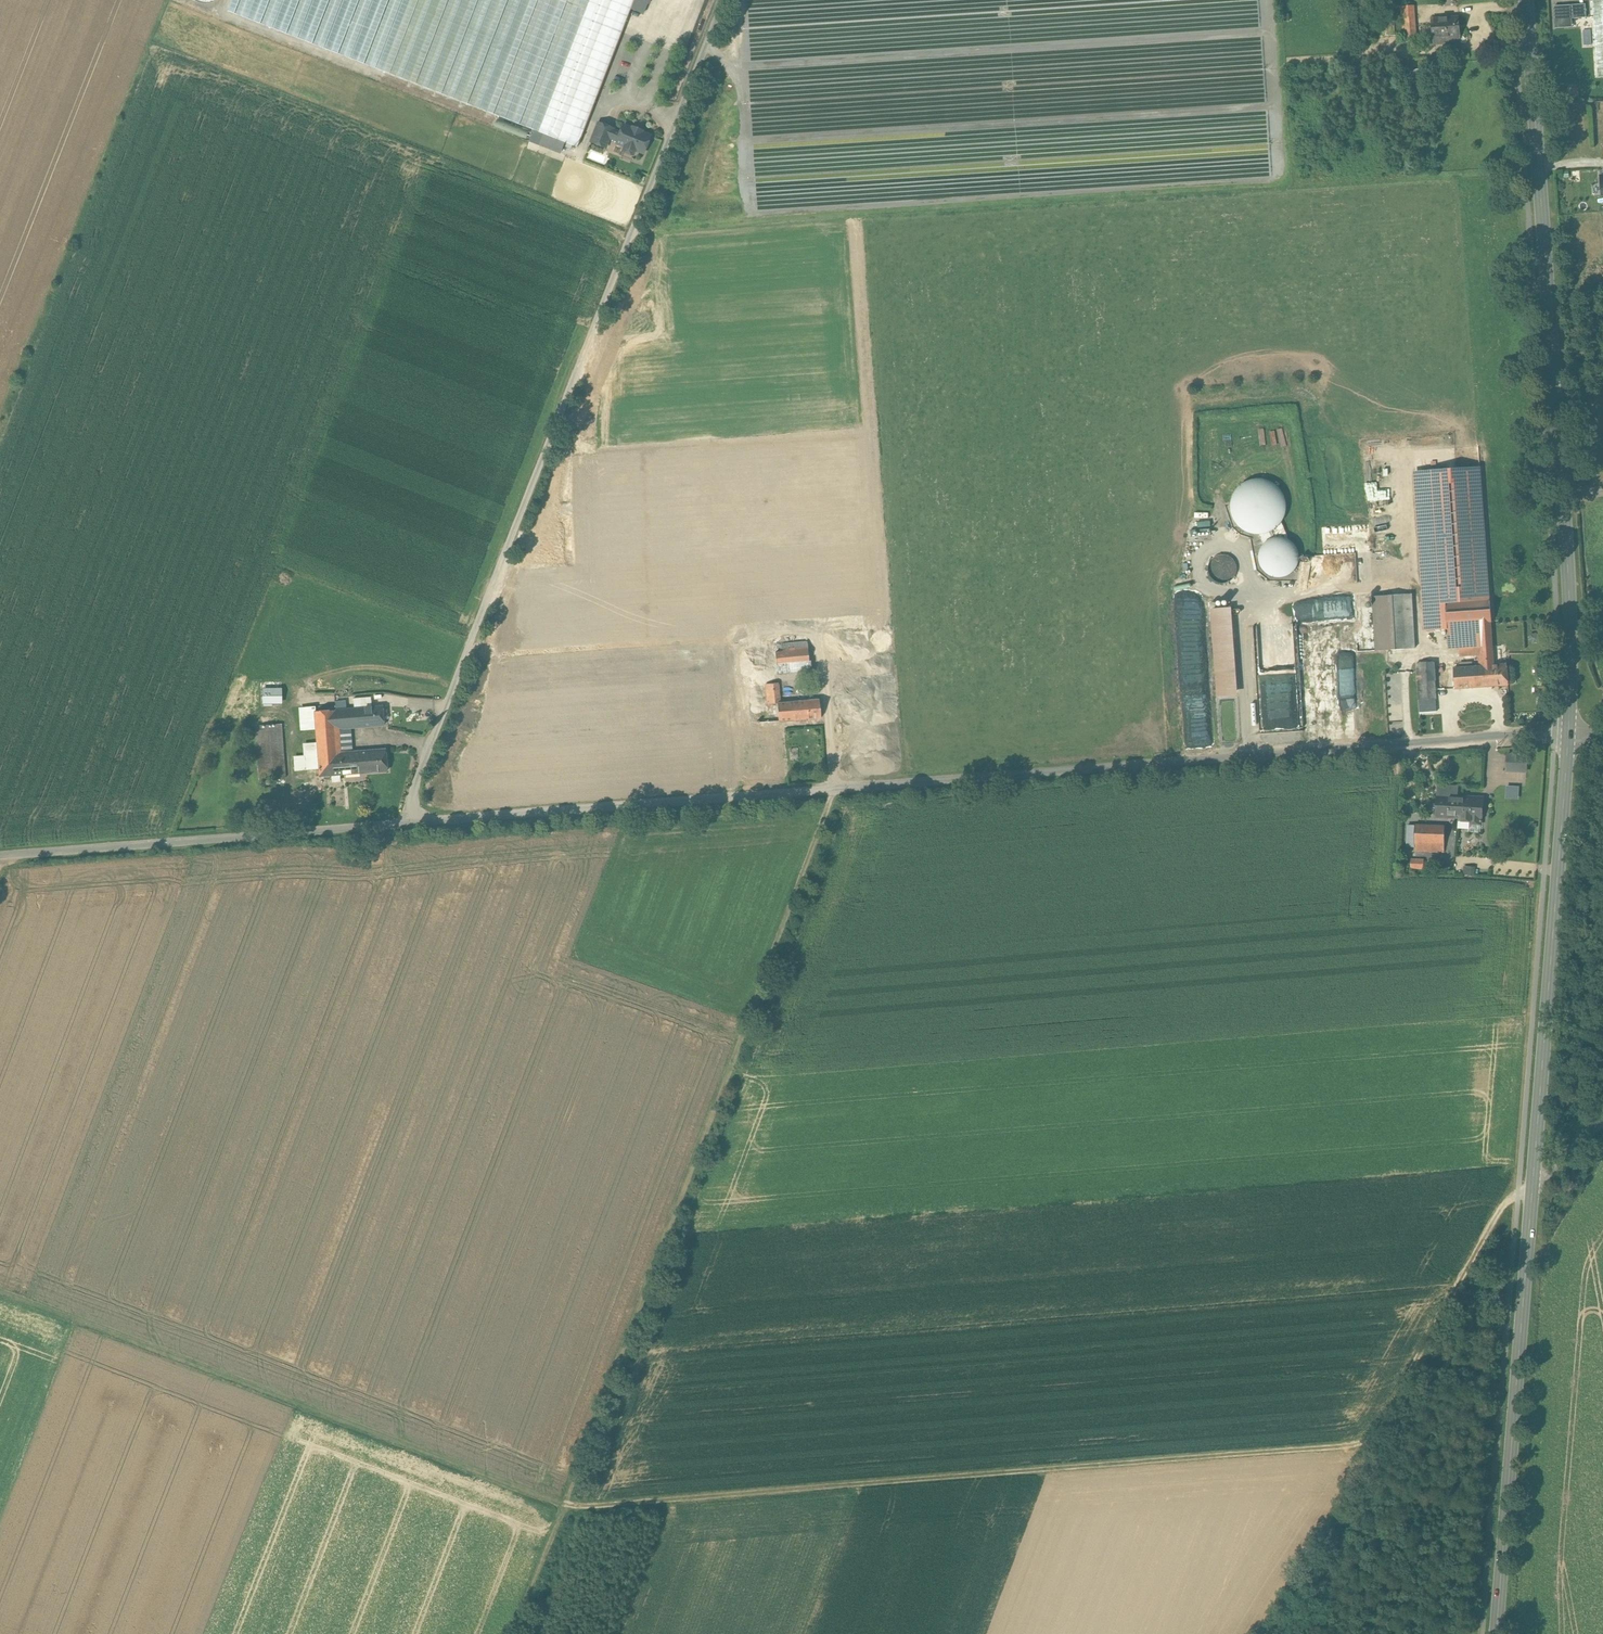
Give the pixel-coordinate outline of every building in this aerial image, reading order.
[(232,9),(581,146),(639,0),(236,0),(232,9)] [(636,10),(656,17),(662,0),(640,0),(636,10)] [(1598,78),(1602,77),(1602,0),(1592,0),(1598,78)] [(1585,4),(1571,5),(1572,19),(1586,18),(1585,4)] [(1571,5),(1563,6),(1565,24),(1572,24),(1572,19),(1571,5)] [(1412,6),(1401,7),(1404,41),(1415,40),(1412,6)] [(1458,17),(1430,19),(1432,38),(1432,45),(1460,43),(1459,36),(1460,36),(1458,17)] [(600,119),(592,141),(609,148),(613,139),(626,144),(624,152),(635,156),(637,150),(646,154),(653,133),(624,121),(622,128),(618,127),(600,119)] [(1481,467),(1414,471),(1424,630),(1447,629),(1446,603),(1489,601),(1481,467)] [(1288,539),(1281,523),(1280,525),(1277,528),(1276,529),(1274,530),(1272,531),(1269,533),(1267,533),(1265,534),(1260,534),(1264,544),(1265,543),(1266,542),(1268,540),(1271,539),(1273,538),(1277,537),(1279,537),(1280,537),(1283,537),(1286,538),(1287,538),(1288,539)] [(1312,556),(1302,554),(1300,563),(1311,565),(1312,556)] [(1236,574),(1237,569),(1236,563),(1233,559),(1228,556),(1223,555),(1217,556),(1212,559),(1209,564),(1208,569),(1210,575),(1213,579),(1217,582),(1223,583),(1228,582),(1233,579),(1236,574)] [(1417,594),(1373,597),(1377,651),(1421,648),(1417,594)] [(1489,601),(1446,603),(1447,629),(1448,636),(1481,634),(1482,653),(1479,653),(1480,667),(1490,666),(1494,666),(1491,622),(1492,622),(1490,600),(1489,601)] [(1232,608),(1212,609),(1219,696),(1238,695),(1232,608)] [(1481,634),(1448,636),(1450,655),(1479,653),(1482,653),(1481,634)] [(807,650),(769,654),(770,670),(809,666),(807,650)] [(1434,662),(1418,663),(1418,672),(1434,671),(1434,662)] [(1494,666),(1490,666),(1491,686),(1509,684),(1508,665),(1494,666)] [(1480,667),(1454,668),(1456,688),(1491,686),(1490,666),(1480,667)] [(1434,671),(1418,672),(1421,713),(1437,712),(1434,671)] [(777,676),(764,677),(766,704),(777,703),(780,703),(777,676)] [(283,702),(282,686),(262,687),(262,703),(283,702)] [(780,703),(777,703),(779,721),(783,721),(803,719),(820,718),(818,700),(780,703)] [(368,707),(316,712),(322,775),(369,771),(367,750),(341,752),(339,728),(370,726),(368,708),(368,707)] [(382,707),(368,708),(370,726),(384,725),(382,707)] [(268,720),(268,726),(257,727),(260,780),(286,779),(283,725),(273,726),(273,720),(268,720)] [(385,748),(367,750),(369,771),(387,769),(385,748)] [(1527,756),(1508,754),(1507,770),(1527,772),(1527,756)] [(1465,798),(1438,796),(1437,815),(1459,817),(1459,816),(1463,817),(1465,798)] [(1483,799),(1465,798),(1463,817),(1459,816),(1459,817),(1459,820),(1458,820),(1457,828),(1469,829),(1469,824),(1481,825),(1481,818),(1482,818),(1483,799)] [(1415,825),(1408,825),(1407,847),(1414,847),(1415,825)] [(1445,826),(1415,825),(1414,847),(1414,851),(1444,852),(1445,826)] [(1424,860),(1411,859),(1411,868),(1424,869),(1424,860)] [(1465,866),(1465,874),(1475,875),(1475,866),(1465,866)]
